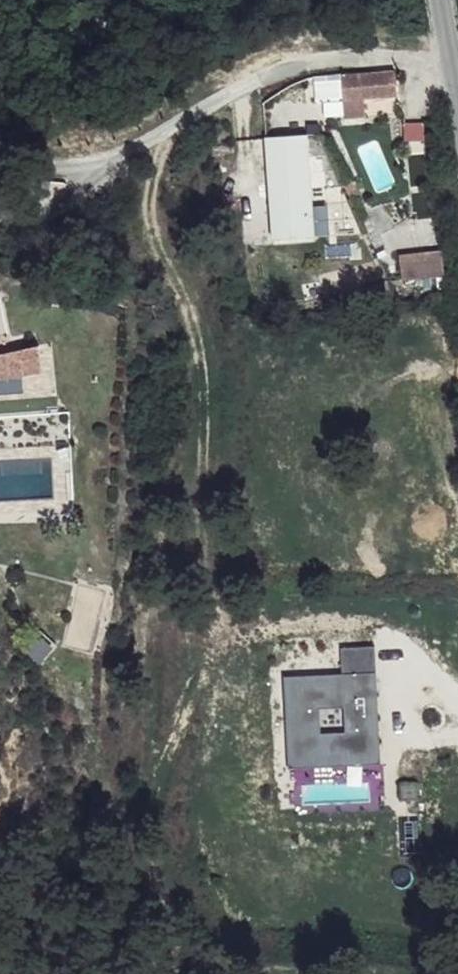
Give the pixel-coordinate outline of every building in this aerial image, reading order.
[(344,87),(319,88),(319,112),(344,110),(399,107),(399,84),(344,87)] [(310,149),(270,151),(276,252),(316,250),(310,149)] [(433,256),(388,270),(396,295),(441,281),(433,256)] [(37,355),(0,358),(0,380),(4,379),(40,380),(37,355)] [(41,662),(52,642),(28,628),(16,649),(41,662)] [(283,673),(289,768),(381,762),(373,642),(339,644),(340,669),(283,673)]
